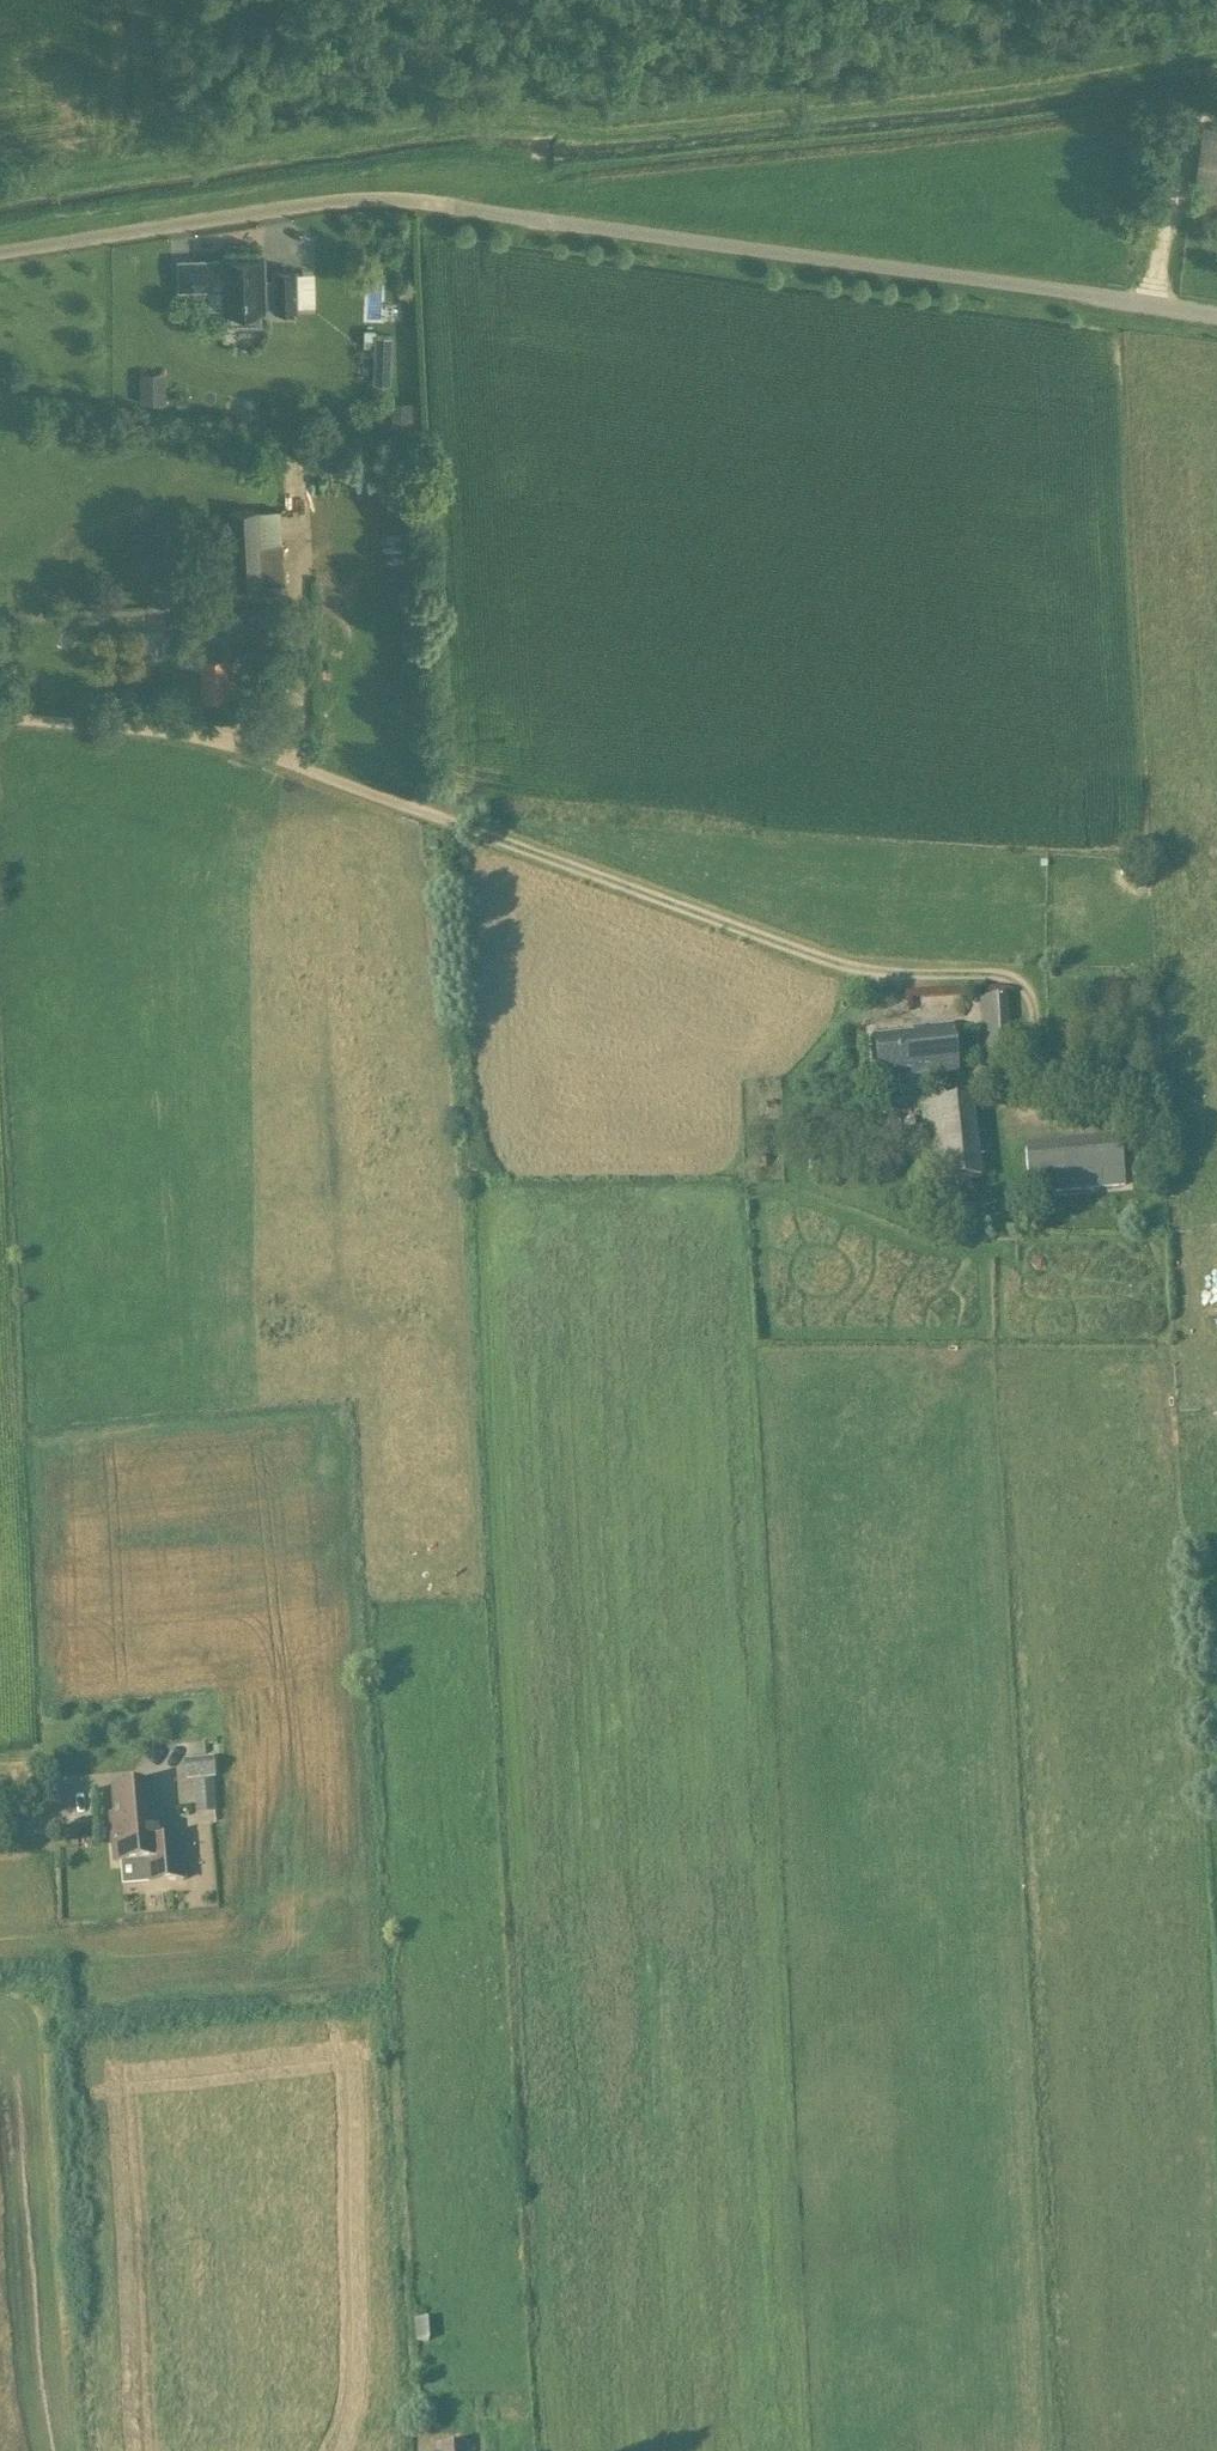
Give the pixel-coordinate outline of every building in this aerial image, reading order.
[(1191,189),(1216,193),(1216,130),(1200,128),(1191,189)] [(223,280),(224,308),(229,308),(229,326),(262,325),(262,307),(275,307),(275,310),(299,310),(298,269),(272,270),(273,278),(263,279),(262,258),(178,260),(179,289),(209,288),(208,281),(223,280)] [(365,330),(365,345),(375,345),(375,330),(365,330)] [(392,384),(393,336),(376,335),(374,383),(392,384)] [(165,372),(143,371),(143,403),(165,403),(165,372)] [(408,430),(409,403),(390,402),(389,429),(408,430)] [(286,584),(284,544),(260,545),(258,509),(230,511),(231,522),(234,587),(286,584)] [(228,655),(239,654),(238,642),(276,640),(275,631),(287,630),(286,609),(274,609),(273,607),(196,612),(199,644),(209,643),(210,654),(199,655),(202,694),(231,692),(228,655)] [(1013,1046),(1009,997),(982,999),(986,1048),(1013,1046)] [(913,1034),(876,1038),(880,1081),(918,1077),(919,1081),(958,1077),(953,1026),(913,1030),(913,1034)] [(984,1179),(975,1099),(921,1105),(929,1185),(984,1179)] [(1132,1125),(1133,1141),(1147,1139),(1146,1124),(1132,1125)] [(1031,1195),(1127,1187),(1123,1140),(1026,1149),(1031,1195)] [(187,1782),(217,1780),(215,1760),(186,1762),(187,1782)] [(195,1785),(198,1816),(217,1815),(214,1783),(195,1785)] [(116,1865),(146,1862),(148,1886),(187,1882),(183,1838),(161,1840),(160,1821),(155,1822),(152,1786),(114,1789),(116,1816),(111,1816),(116,1865)]
